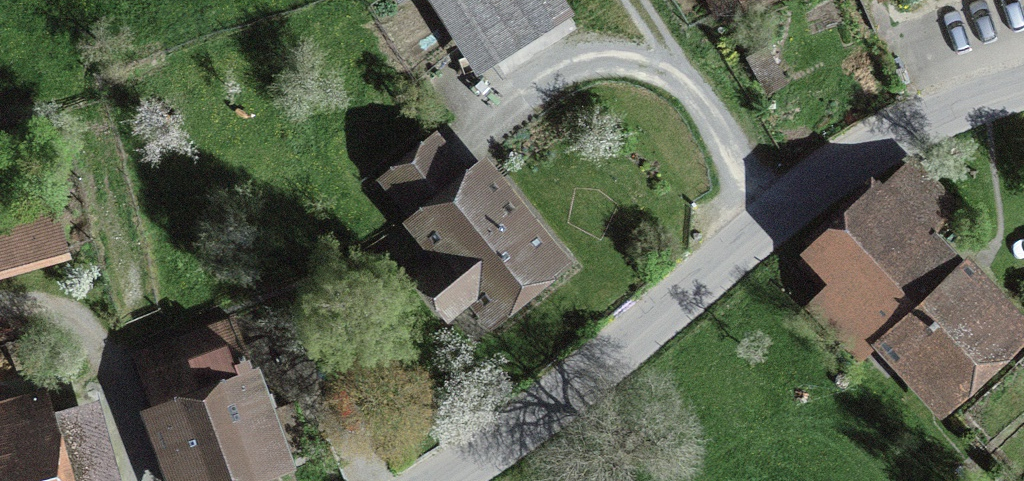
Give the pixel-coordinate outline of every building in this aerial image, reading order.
[(577,28),(560,0),(457,0),(504,74),(577,28)] [(716,14),(747,0),(709,0),(716,14)] [(949,215),(906,168),(818,251),(817,250),(801,265),(826,292),(825,292),(857,327),(874,311),(884,321),(941,283),(910,251),(949,215)] [(473,293),(489,312),(555,258),(486,174),(420,228),(446,260),(421,281),(448,313),(473,293)] [(59,251),(46,201),(0,213),(0,267),(59,251)] [(884,321),(943,387),(1003,332),(952,275),(942,285),(941,283),(884,321)] [(191,480),(223,480),(283,459),(231,318),(143,351),(191,480)] [(50,416),(0,430),(0,480),(68,480),(50,416)]
